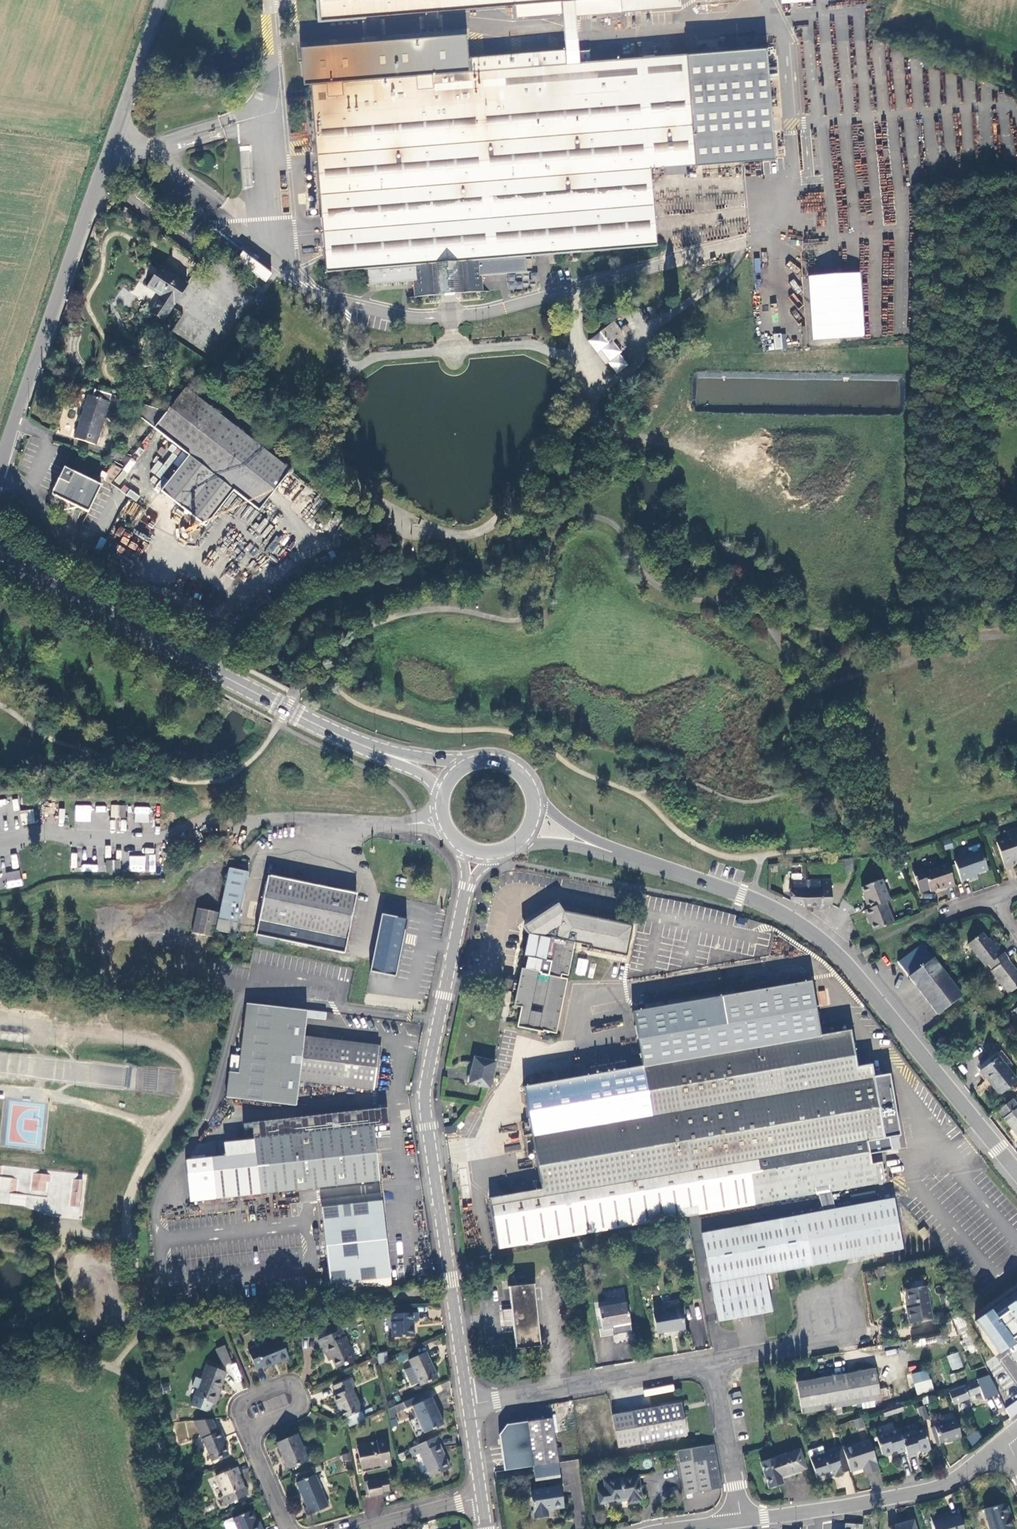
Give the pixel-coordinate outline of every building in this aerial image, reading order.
[(319,16),(518,0),(317,0),(319,16)] [(659,249),(652,167),(776,157),(767,44),(591,58),(590,47),(581,48),(582,59),(566,60),(565,48),(427,58),(428,71),(307,81),(322,276),(360,273),(362,288),(409,284),(410,299),(481,294),(479,278),(506,276),(505,261),(524,260),(659,249)] [(236,259),(266,282),(273,273),(243,250),(236,259)] [(526,275),(524,260),(505,261),(506,276),(526,275)] [(161,301),(150,316),(162,324),(189,287),(164,269),(152,284),(167,294),(161,301)] [(808,275),(812,340),(865,337),(861,272),(808,275)] [(167,294),(152,284),(147,291),(161,301),(167,294)] [(225,347),(180,318),(165,339),(203,364),(214,361),(225,347)] [(606,328),(599,333),(607,344),(613,339),(606,328)] [(607,344),(599,333),(587,341),(595,353),(601,349),(609,361),(608,362),(616,374),(628,366),(619,353),(622,351),(613,339),(607,344)] [(785,333),(773,334),(774,349),(787,348),(785,333)] [(740,378),(740,401),(811,402),(811,373),(726,372),(726,378),(740,378)] [(721,381),(721,375),(701,373),(699,402),(715,403),(716,388),(724,389),(725,387),(732,387),(732,382),(721,381)] [(86,399),(76,428),(98,434),(108,402),(139,412),(136,418),(155,433),(171,414),(159,413),(91,391),(88,400),(86,399)] [(187,395),(171,414),(227,458),(243,439),(188,396),(187,395)] [(122,415),(117,410),(107,421),(112,426),(122,415)] [(227,458),(171,414),(155,433),(189,461),(211,479),(227,458)] [(94,449),(98,434),(76,428),(72,443),(94,449)] [(288,476),(243,439),(227,458),(211,479),(234,497),(257,515),(288,476)] [(211,479),(189,461),(159,497),(183,515),(211,479)] [(103,484),(109,487),(121,473),(111,467),(105,478),(100,476),(97,481),(103,484)] [(86,517),(103,484),(97,481),(94,487),(62,471),(49,499),(66,508),(68,515),(76,513),(86,517)] [(206,532),(234,497),(211,479),(183,515),(206,532)] [(125,484),(120,489),(135,502),(140,497),(125,484)] [(346,506),(327,490),(307,516),(326,531),(346,506)] [(74,821),(90,822),(92,806),(76,804),(74,821)] [(106,805),(96,805),(95,814),(106,814),(106,805)] [(114,808),(111,808),(111,818),(125,818),(125,806),(114,806),(114,808)] [(135,806),(134,822),(149,823),(150,807),(135,806)] [(22,824),(35,823),(34,809),(21,810),(22,824)] [(110,830),(126,832),(126,820),(111,819),(110,830)] [(997,843),(1005,868),(1014,865),(1012,860),(1016,858),(1016,836),(997,843)] [(990,869),(984,852),(955,861),(961,882),(969,879),(970,881),(979,878),(977,873),(990,869)] [(12,868),(19,867),(17,853),(10,854),(12,868)] [(77,867),(78,853),(71,853),(70,867),(77,867)] [(156,856),(129,855),(129,872),(155,873),(156,856)] [(106,870),(109,870),(109,873),(117,873),(117,870),(120,870),(120,861),(106,861),(106,870)] [(947,889),(955,886),(947,863),(924,871),(923,868),(913,872),(920,893),(930,889),(931,891),(946,886),(947,889)] [(249,872),(229,868),(219,913),(218,918),(238,922),(249,872)] [(6,887),(21,887),(21,871),(6,871),(6,887)] [(268,875),(259,920),(256,934),(344,952),(347,938),(357,893),(268,875)] [(869,917),(874,931),(894,923),(886,902),(891,901),(882,880),(863,887),(868,901),(867,902),(869,908),(865,910),(867,917),(869,917)] [(791,881),(790,902),(804,906),(803,881),(791,881)] [(804,906),(804,908),(824,907),(824,906),(832,906),(831,881),(803,881),(804,906)] [(526,931),(525,940),(534,933),(534,931),(534,928),(534,926),(535,924),(536,921),(537,919),(539,918),(540,916),(542,915),(543,915),(545,914),(547,913),(549,913),(551,913),(553,913),(555,914),(557,915),(558,915),(560,916),(570,910),(561,908),(556,901),(521,924),(526,931)] [(192,933),(214,937),(218,918),(219,913),(197,908),(192,933)] [(534,933),(525,940),(522,954),(526,955),(523,968),(521,968),(518,982),(514,981),(514,982),(513,981),(512,986),(513,986),(513,987),(517,988),(514,1002),(521,1003),(517,1022),(553,1030),(564,978),(558,976),(559,971),(565,973),(572,940),(575,941),(576,938),(581,939),(580,942),(588,943),(588,946),(625,954),(627,942),(625,940),(626,936),(629,934),(631,923),(570,910),(560,916),(558,915),(557,915),(555,914),(553,913),(551,913),(549,913),(547,913),(545,914),(543,915),(542,915),(540,916),(539,918),(537,919),(536,921),(535,924),(534,926),(534,928),(534,931),(534,933)] [(382,914),(369,971),(395,977),(407,919),(382,914)] [(988,965),(1003,954),(999,948),(1000,947),(995,940),(990,943),(984,934),(968,945),(985,968),(988,965)] [(875,957),(871,949),(863,952),(867,961),(875,957)] [(1005,953),(1003,954),(988,965),(992,971),(991,972),(1009,995),(1016,989),(1016,972),(1008,960),(1009,959),(1005,953)] [(575,974),(586,976),(588,959),(578,958),(575,974)] [(962,996),(933,959),(909,977),(937,1014),(962,996)] [(513,977),(503,975),(501,988),(510,990),(513,977)] [(522,1084),(541,1189),(489,1198),(499,1247),(817,1193),(830,1191),(883,1182),(879,1162),(869,1164),(865,1141),(891,1136),(885,1097),(891,1096),(887,1074),(872,1077),(870,1063),(855,1066),(848,1029),(824,1033),(823,1026),(817,1027),(808,979),(630,1010),(640,1064),(522,1084)] [(816,993),(820,1007),(829,1004),(824,990),(816,993)] [(375,1089),(381,1046),(306,1037),(309,1011),(248,1003),(243,1046),(242,1056),(233,1055),(231,1072),(228,1097),(297,1105),(301,1080),(375,1089)] [(327,1020),(328,1013),(309,1011),(308,1017),(327,1020)] [(242,1056),(243,1046),(236,1045),(233,1054),(233,1055),(242,1056)] [(489,1085),(494,1059),(472,1055),(468,1080),(489,1085)] [(999,1057),(981,1071),(999,1095),(1016,1081),(999,1057)] [(891,1096),(885,1097),(891,1136),(898,1135),(891,1096)] [(1012,1101),(998,1111),(1005,1119),(1005,1120),(1016,1135),(1016,1107),(1012,1101)] [(445,1131),(456,1129),(455,1123),(444,1124),(445,1131)] [(261,1194),(380,1181),(374,1126),(255,1140),(256,1153),(261,1194)] [(213,1158),(217,1199),(261,1194),(256,1153),(213,1158)] [(32,1172),(31,1192),(47,1193),(49,1174),(32,1172)] [(8,1199),(7,1203),(24,1205),(25,1195),(14,1193),(16,1178),(0,1176),(0,1198),(8,1199)] [(72,1179),(70,1205),(81,1206),(83,1180),(72,1179)] [(817,1193),(820,1211),(833,1209),(830,1191),(817,1193)] [(331,1291),(392,1285),(382,1193),(321,1200),(329,1268),(324,1269),(325,1275),(330,1275),(331,1291)] [(701,1231),(717,1319),(774,1308),(767,1272),(901,1248),(893,1198),(833,1209),(820,1211),(701,1231)] [(474,1270),(473,1261),(465,1263),(467,1271),(474,1270)] [(510,1285),(513,1309),(515,1323),(517,1348),(541,1345),(535,1283),(510,1285)] [(909,1322),(934,1318),(928,1286),(906,1289),(909,1307),(907,1307),(909,1322)] [(974,1323),(996,1356),(1016,1341),(1016,1293),(974,1323)] [(599,1308),(601,1318),(603,1328),(600,1329),(601,1336),(632,1331),(627,1303),(599,1308)] [(685,1327),(681,1307),(653,1312),(657,1332),(685,1327)] [(515,1323),(513,1309),(503,1310),(504,1324),(515,1323)] [(418,1320),(418,1311),(392,1313),(393,1336),(414,1335),(413,1320),(418,1320)] [(323,1346),(327,1355),(330,1353),(333,1359),(332,1359),(336,1368),(355,1360),(339,1322),(317,1331),(320,1339),(318,1340),(321,1348),(323,1347),(323,1346)] [(248,1350),(256,1368),(263,1365),(264,1367),(289,1357),(282,1339),(278,1339),(265,1345),(264,1342),(262,1341),(256,1343),(255,1346),(256,1347),(248,1350)] [(231,1361),(224,1345),(217,1348),(223,1365),(231,1361)] [(332,1359),(333,1359),(330,1353),(327,1355),(323,1346),(323,1347),(328,1360),(332,1359)] [(412,1367),(405,1370),(412,1386),(419,1382),(421,1385),(438,1378),(427,1352),(409,1360),(412,1367)] [(952,1371),(963,1367),(959,1352),(947,1356),(952,1371)] [(386,1353),(377,1355),(377,1357),(379,1365),(387,1361),(386,1353)] [(217,1392),(225,1371),(206,1364),(190,1404),(205,1410),(208,1409),(211,1402),(214,1403),(218,1393),(217,1392)] [(881,1399),(876,1369),(798,1382),(802,1411),(862,1402),(874,1400),(881,1399)] [(911,1374),(916,1394),(933,1390),(928,1369),(911,1374)] [(355,1387),(351,1378),(333,1386),(337,1394),(333,1396),(344,1419),(362,1410),(352,1388),(355,1387)] [(949,1391),(954,1402),(970,1397),(969,1394),(981,1390),(977,1381),(965,1386),(965,1385),(949,1391)] [(431,1397),(428,1390),(403,1402),(405,1408),(406,1409),(412,1406),(431,1398),(431,1397)] [(431,1398),(412,1406),(417,1417),(424,1432),(443,1423),(431,1398)] [(874,1400),(862,1402),(863,1408),(875,1406),(874,1400)] [(1006,1409),(1010,1418),(1016,1413),(1016,1401),(1006,1409)] [(403,1402),(395,1406),(397,1412),(405,1408),(403,1402)] [(687,1434),(681,1402),(631,1412),(612,1415),(618,1447),(687,1434)] [(900,1403),(899,1403),(889,1407),(891,1413),(902,1409),(900,1403)] [(923,1405),(916,1407),(920,1421),(928,1418),(923,1405)] [(395,1420),(394,1414),(397,1412),(395,1406),(387,1409),(390,1421),(395,1420)] [(880,1410),(883,1416),(891,1413),(889,1407),(880,1410)] [(417,1417),(409,1421),(416,1436),(424,1432),(417,1417)] [(855,1429),(863,1427),(859,1417),(852,1420),(855,1429)] [(948,1428),(951,1438),(952,1438),(952,1439),(962,1436),(957,1423),(954,1417),(933,1424),(933,1426),(930,1427),(930,1428),(945,1424),(948,1428)] [(556,1449),(552,1418),(507,1425),(499,1435),(505,1471),(534,1467),(558,1463),(557,1456),(556,1449)] [(939,1443),(951,1438),(948,1428),(945,1424),(930,1428),(935,1442),(939,1441),(939,1443)] [(187,1442),(187,1429),(177,1429),(177,1442),(187,1442)] [(875,1437),(875,1438),(881,1454),(884,1456),(890,1454),(892,1451),(896,1449),(896,1451),(904,1449),(900,1436),(898,1429),(894,1430),(894,1429),(882,1433),(882,1434),(875,1437)] [(903,1435),(900,1436),(904,1449),(907,1456),(915,1453),(914,1450),(918,1449),(921,1451),(929,1448),(923,1429),(915,1431),(915,1430),(902,1434),(903,1435)] [(226,1454),(222,1444),(219,1438),(222,1437),(218,1430),(200,1438),(210,1461),(226,1454)] [(967,1437),(971,1444),(982,1438),(978,1431),(967,1437)] [(308,1460),(300,1432),(278,1440),(288,1467),(308,1460)] [(437,1446),(433,1438),(419,1444),(423,1453),(420,1454),(431,1477),(450,1468),(439,1445),(437,1446)] [(381,1463),(382,1466),(391,1464),(385,1439),(369,1442),(369,1445),(357,1448),(360,1463),(364,1462),(365,1467),(381,1463)] [(869,1472),(869,1473),(877,1470),(867,1440),(841,1448),(841,1449),(849,1469),(849,1472),(860,1468),(859,1466),(866,1464),(869,1472)] [(721,1478),(715,1443),(679,1449),(688,1497),(693,1497),(692,1492),(722,1487),(721,1478)] [(833,1451),(809,1459),(816,1478),(831,1473),(834,1475),(849,1469),(841,1449),(841,1448),(840,1445),(834,1448),(833,1451)] [(564,1447),(556,1449),(557,1456),(565,1455),(564,1447)] [(804,1468),(797,1449),(760,1463),(768,1487),(781,1483),(779,1477),(804,1468)] [(362,1471),(382,1466),(381,1463),(365,1467),(364,1462),(360,1463),(362,1471)] [(558,1463),(534,1467),(536,1479),(560,1476),(558,1463)] [(862,1468),(863,1474),(869,1472),(866,1464),(859,1466),(860,1468),(862,1468)] [(239,1475),(236,1467),(215,1476),(224,1496),(219,1499),(223,1507),(248,1495),(244,1487),(243,1488),(238,1475),(239,1475)] [(193,1470),(185,1474),(187,1479),(196,1475),(193,1470)] [(330,1507),(316,1474),(296,1482),(306,1506),(304,1507),(308,1516),(330,1507)] [(367,1482),(370,1495),(371,1497),(387,1494),(386,1491),(393,1490),(390,1478),(377,1480),(367,1482)] [(640,1500),(637,1478),(603,1483),(604,1493),(597,1494),(599,1505),(607,1504),(627,1501),(628,1506),(640,1504),(639,1500),(640,1500)] [(563,1507),(560,1487),(532,1491),(535,1517),(548,1515),(548,1510),(563,1507)] [(1006,1503),(984,1510),(990,1528),(1013,1528),(1014,1528),(1006,1503)] [(251,1510),(224,1522),(223,1524),(225,1528),(262,1528),(259,1521),(256,1522),(251,1510)] [(959,1515),(932,1522),(934,1528),(963,1528),(959,1515)] [(913,1520),(888,1527),(889,1528),(916,1528),(913,1520)]
